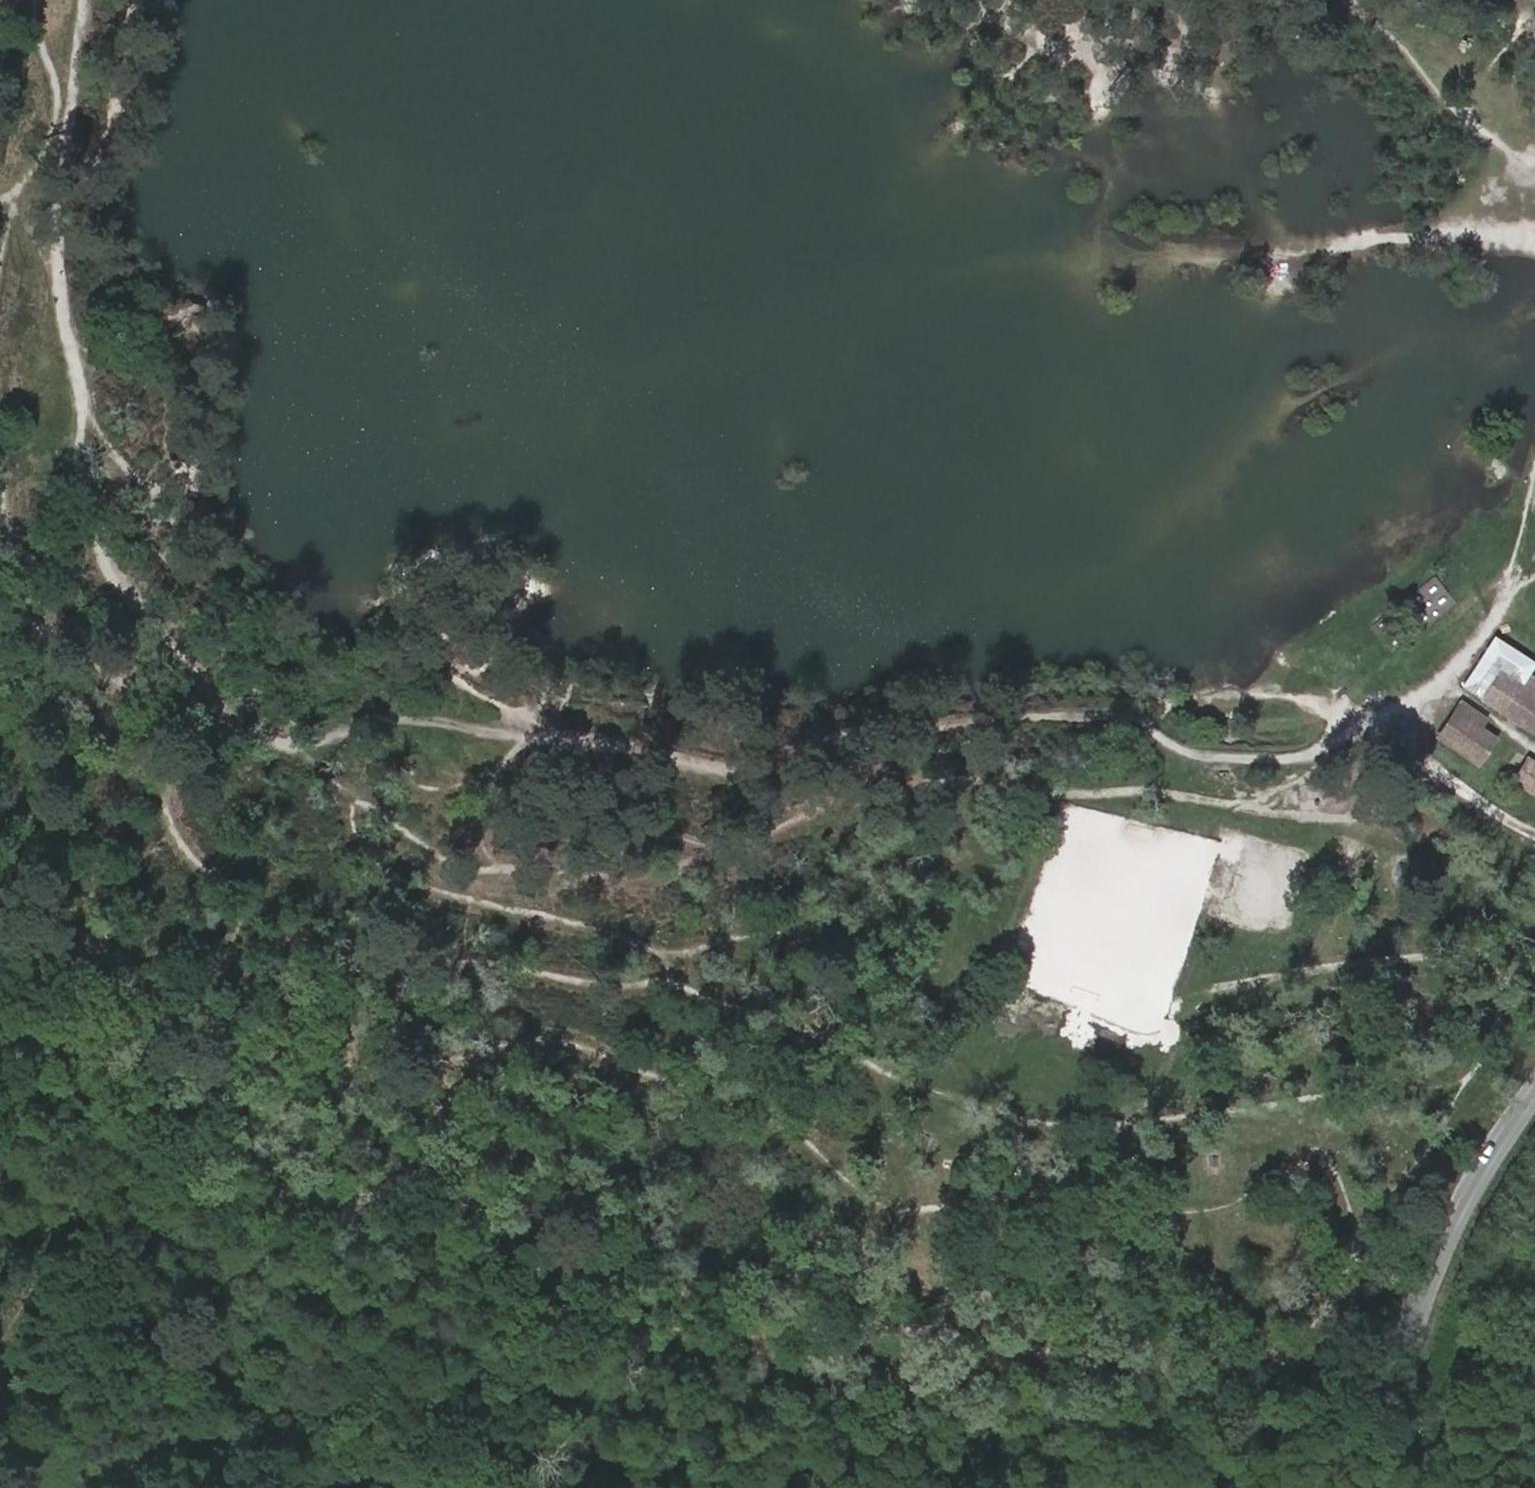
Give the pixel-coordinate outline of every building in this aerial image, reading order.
[(1530,675),(1534,668),(1534,666),(1496,641),(1467,686),(1486,698),(1505,668),(1534,687),(1534,678),(1530,675)] [(1534,730),(1534,687),(1505,668),(1486,698),(1534,730)] [(1462,715),(1479,726),(1485,717),(1462,702),(1439,736),(1444,739),(1462,715)] [(1462,715),(1444,739),(1479,762),(1496,737),(1479,726),(1462,715)] [(1516,780),(1534,792),(1534,761),(1530,758),(1516,780)]
